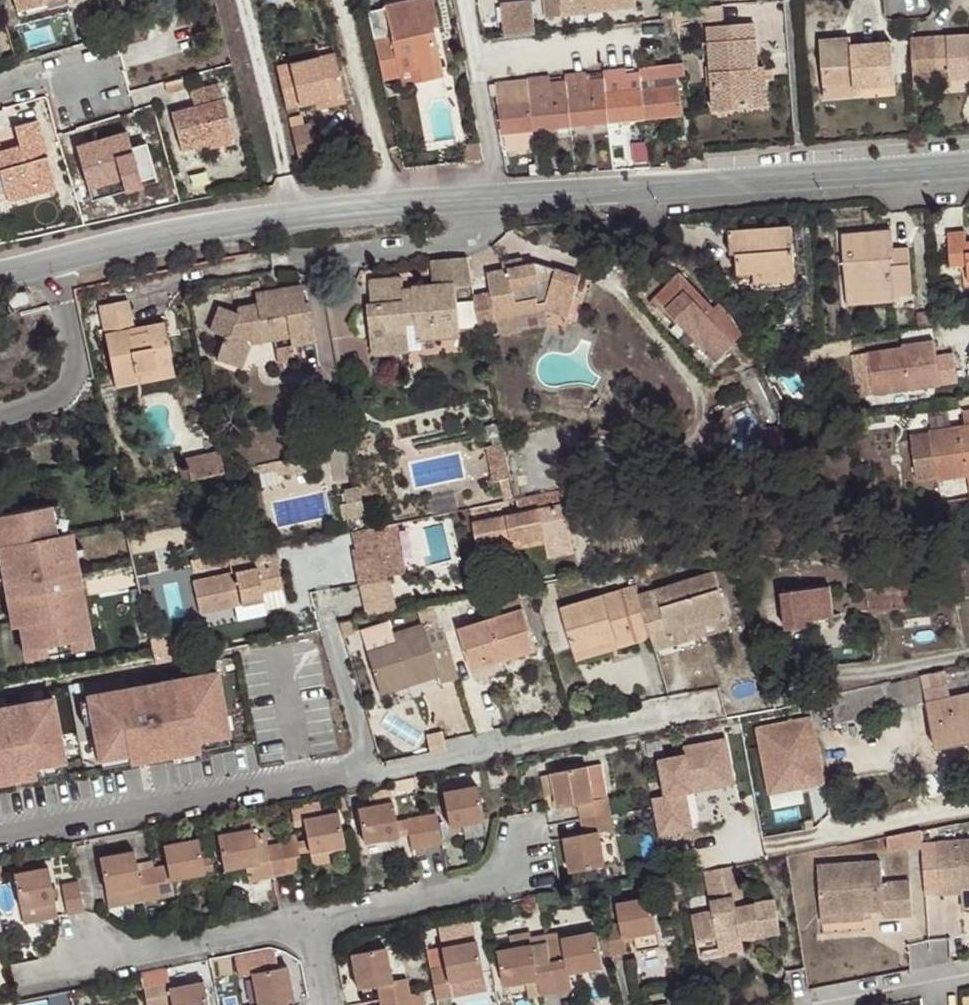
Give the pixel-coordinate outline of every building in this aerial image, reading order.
[(17,10),(44,3),(43,0),(14,0),(17,10)] [(391,36),(373,39),(383,80),(400,77),(421,72),(422,80),(442,76),(432,27),(439,26),(433,0),(414,0),(385,6),(387,16),(391,36)] [(553,16),(634,6),(634,0),(551,0),(553,16)] [(505,37),(536,34),(532,3),(501,6),(505,37)] [(723,6),(673,9),(676,25),(688,22),(724,20),(723,6)] [(369,20),(373,39),(391,36),(387,16),(369,20)] [(714,110),(754,107),(751,69),(757,68),(755,24),(708,27),(714,110)] [(911,37),(913,70),(935,68),(935,70),(950,70),(951,79),(968,78),(968,34),(911,37)] [(895,79),(892,43),(856,46),(857,47),(851,47),(851,51),(845,52),(843,39),(820,40),(824,88),(846,86),(846,89),(855,88),(882,86),(881,80),(895,79)] [(850,39),(843,39),(845,52),(851,51),(851,47),(850,39)] [(344,95),(334,53),(277,67),(286,109),(315,102),(344,95)] [(684,63),(688,84),(702,81),(697,56),(683,58),(684,63)] [(683,63),(640,68),(640,73),(641,81),(654,80),(673,78),(685,76),(683,63)] [(751,69),(754,107),(766,107),(764,68),(757,68),(751,69)] [(935,68),(913,70),(914,81),(951,79),(950,70),(935,70),(935,68)] [(604,81),(608,122),(645,119),(642,89),(641,81),(640,73),(627,75),(626,70),(603,72),(604,81)] [(421,72),(400,77),(401,85),(422,80),(421,72)] [(567,84),(571,126),(608,122),(604,81),(587,83),(586,74),(567,76),(567,84)] [(183,78),(165,82),(168,91),(185,87),(183,78)] [(527,81),(532,130),(571,126),(567,84),(551,86),(550,78),(527,81)] [(673,78),(654,80),(656,88),(674,86),(673,78)] [(532,130),(527,81),(496,84),(503,134),(504,134),(532,130)] [(171,114),(180,146),(205,139),(206,145),(234,137),(219,83),(191,91),(195,107),(171,114)] [(642,89),(645,119),(683,116),(679,86),(674,86),(656,88),(642,89)] [(846,86),(824,88),(824,99),(856,96),(855,88),(846,89),(846,86)] [(317,109),(346,102),(344,95),(315,102),(317,109)] [(6,192),(36,184),(38,191),(56,186),(38,121),(15,127),(21,147),(0,153),(0,170),(6,192)] [(291,128),(299,162),(318,157),(311,124),(291,128)] [(532,130),(504,134),(506,147),(512,151),(527,150),(533,143),(532,130)] [(79,155),(88,187),(122,178),(126,191),(142,187),(140,179),(155,175),(146,142),(130,146),(126,132),(94,140),(97,150),(79,155)] [(205,139),(180,146),(182,152),(206,145),(205,139)] [(77,145),(79,155),(97,150),(94,140),(77,145)] [(157,183),(155,175),(140,179),(142,187),(157,183)] [(122,178),(88,187),(92,200),(126,191),(122,178)] [(36,184),(6,192),(8,200),(38,191),(36,184)] [(736,253),(738,274),(755,273),(795,270),(792,227),(729,232),(731,253),(736,253)] [(912,295),(909,265),(890,266),(889,249),(893,249),(892,232),(842,237),(846,293),(893,290),(894,296),(912,295)] [(966,250),(965,243),(965,232),(948,234),(950,266),(967,265),(967,274),(968,274),(968,250),(966,250)] [(890,266),(909,265),(909,248),(893,249),(889,249),(890,266)] [(472,285),(467,257),(432,260),(435,285),(414,287),(415,293),(404,294),(403,288),(402,277),(372,280),(374,304),(369,305),(373,352),(410,349),(408,334),(407,325),(418,323),(419,333),(419,340),(460,337),(455,287),(472,285)] [(503,262),(504,270),(517,268),(515,260),(503,262)] [(491,293),(474,297),(480,325),(497,322),(499,334),(521,329),(519,316),(516,301),(538,297),(539,303),(545,301),(547,311),(568,317),(580,276),(556,269),(555,272),(537,265),(536,264),(517,268),(504,270),(487,274),(491,293)] [(795,270),(755,273),(756,283),(796,280),(795,270)] [(667,308),(705,348),(730,326),(726,322),(730,318),(718,305),(715,308),(683,274),(668,288),(678,299),(667,308)] [(316,340),(309,303),(305,304),(301,284),(255,293),(257,303),(239,307),(237,314),(218,307),(210,330),(226,336),(217,359),(243,367),(251,344),(291,336),(292,345),(316,340)] [(678,299),(668,288),(658,298),(667,308),(678,299)] [(893,290),(846,293),(847,305),(894,301),(894,296),(893,290)] [(516,301),(519,316),(547,311),(545,301),(539,303),(538,297),(516,301)] [(129,301),(99,306),(115,386),(139,382),(137,374),(172,367),(163,321),(145,324),(147,332),(136,334),(134,327),(129,301)] [(730,326),(705,348),(715,360),(742,335),(738,327),(730,318),(726,322),(730,326)] [(407,325),(408,334),(419,333),(418,323),(407,325)] [(145,324),(134,327),(136,334),(147,332),(145,324)] [(460,337),(419,340),(420,353),(461,349),(460,337)] [(860,396),(961,382),(957,349),(935,352),(933,339),(853,349),(860,396)] [(293,356),(291,347),(277,350),(279,362),(290,360),(292,356),(293,356)] [(137,374),(139,382),(174,375),(172,367),(137,374)] [(963,411),(965,426),(932,430),(933,432),(910,435),(917,480),(939,477),(940,478),(968,474),(968,410),(963,411)] [(486,448),(488,469),(499,466),(496,447),(486,448)] [(219,448),(186,455),(192,479),(225,473),(219,448)] [(313,454),(275,462),(278,475),(287,473),(287,471),(315,464),(313,454)] [(504,501),(514,499),(510,482),(500,484),(504,501)] [(347,503),(361,501),(359,487),(345,489),(347,503)] [(560,489),(517,498),(520,513),(473,524),(479,552),(514,544),(512,534),(521,532),(525,547),(545,542),(548,557),(574,551),(560,489)] [(0,511),(0,558),(14,625),(18,624),(26,661),(95,646),(70,526),(65,527),(60,501),(0,511)] [(343,520),(364,516),(361,501),(347,503),(340,504),(343,520)] [(355,562),(382,557),(380,551),(379,545),(375,526),(366,528),(352,530),(356,547),(352,548),(355,562)] [(515,549),(525,547),(521,532),(512,534),(514,544),(515,549)] [(277,546),(229,557),(232,572),(192,580),(199,612),(232,604),(264,598),(265,608),(287,603),(278,561),(281,561),(277,546)] [(382,557),(385,575),(402,572),(398,547),(387,549),(380,551),(382,557)] [(361,584),(386,578),(385,575),(382,557),(355,562),(359,584),(361,584)] [(714,573),(640,595),(650,628),(652,637),(669,632),(673,644),(691,639),(687,625),(726,614),(714,573)] [(362,591),(367,616),(392,612),(386,578),(361,584),(362,591)] [(781,591),(786,629),(807,626),(806,620),(834,617),(830,585),(781,591)] [(633,632),(650,628),(640,595),(638,586),(562,608),(574,650),(616,637),(618,647),(636,642),(633,632)] [(909,607),(907,586),(865,590),(867,610),(909,607)] [(460,630),(472,671),(501,662),(536,652),(519,594),(502,599),(507,615),(460,630)] [(264,598),(232,604),(234,614),(265,608),(264,598)] [(419,614),(438,610),(436,603),(417,606),(419,614)] [(458,677),(438,610),(419,614),(422,624),(393,633),(396,643),(368,651),(380,691),(410,682),(408,674),(434,666),(437,674),(439,682),(458,677)] [(687,625),(691,639),(730,627),(726,614),(687,625)] [(340,626),(341,629),(352,627),(350,619),(338,621),(340,626)] [(396,643),(390,623),(362,631),(365,641),(368,651),(396,643)] [(352,627),(341,629),(343,637),(355,634),(352,627)] [(652,637),(650,628),(633,632),(636,642),(652,637)] [(154,654),(156,663),(175,659),(168,631),(149,636),(154,654)] [(669,632),(652,637),(656,650),(673,644),(669,632)] [(616,637),(574,650),(576,659),(618,647),(616,637)] [(501,662),(472,671),(476,680),(504,672),(501,662)] [(408,674),(410,682),(437,674),(434,666),(408,674)] [(223,667),(87,690),(99,757),(235,732),(223,667)] [(921,676),(927,702),(938,748),(968,741),(968,694),(951,698),(945,670),(921,676)] [(927,702),(921,676),(880,685),(833,695),(839,722),(927,702)] [(0,702),(0,776),(68,763),(55,692),(0,702)] [(823,784),(812,718),(757,727),(768,794),(823,784)] [(427,738),(429,753),(446,750),(443,735),(427,738)] [(666,795),(652,798),(653,805),(659,835),(693,828),(686,792),(694,791),(692,782),(733,774),(726,739),(684,747),(685,755),(660,760),(666,795)] [(602,763),(587,766),(593,800),(608,798),(602,763)] [(579,804),(581,819),(611,813),(608,798),(593,800),(587,766),(552,773),(556,792),(559,807),(579,804)] [(556,792),(552,773),(542,775),(546,794),(556,792)] [(694,791),(734,783),(733,774),(692,782),(694,791)] [(415,788),(413,777),(398,780),(400,791),(415,788)] [(477,785),(443,792),(449,827),(484,820),(477,785)] [(364,842),(398,835),(395,821),(389,788),(368,792),(370,805),(357,807),(364,842)] [(344,846),(337,811),(316,816),(312,797),(292,801),(296,823),(304,821),(307,840),(309,851),(309,852),(344,846)] [(421,816),(427,846),(441,844),(436,813),(421,816)] [(611,813),(581,819),(585,834),(564,837),(571,872),(606,866),(600,832),(614,829),(611,813)] [(272,876),(287,873),(281,843),(267,846),(265,833),(257,834),(259,841),(255,842),(250,816),(229,820),(230,829),(218,831),(225,867),(245,863),(269,859),(272,876)] [(411,850),(427,846),(421,816),(405,819),(411,850)] [(408,834),(405,819),(395,821),(398,835),(408,834)] [(212,823),(205,824),(209,848),(217,847),(212,823)] [(600,832),(606,866),(620,863),(614,829),(600,832)] [(281,843),(287,873),(303,870),(299,853),(297,842),(296,834),(280,838),(281,843)] [(152,868),(158,897),(173,894),(170,879),(204,873),(197,838),(163,845),(167,865),(152,868)] [(307,840),(297,842),(299,853),(309,851),(307,840)] [(968,888),(968,840),(938,842),(942,893),(962,892),(962,888),(968,888)] [(344,846),(309,852),(312,865),(330,861),(328,855),(345,852),(344,846)] [(143,900),(158,897),(152,868),(151,863),(136,865),(133,850),(99,857),(106,892),(140,885),(143,900)] [(248,880),(272,876),(269,859),(245,863),(248,880)] [(818,865),(821,915),(863,912),(884,911),(884,918),(912,916),(910,881),(882,883),(881,861),(818,865)] [(736,865),(705,871),(713,911),(692,915),(697,941),(718,937),(740,934),(741,940),(779,932),(773,900),(736,907),(733,894),(741,893),(736,865)] [(55,902),(49,867),(14,874),(21,909),(55,902)] [(68,914),(84,912),(78,882),(62,885),(68,914)] [(140,885),(106,892),(108,907),(143,900),(140,885)] [(606,926),(612,956),(627,953),(625,944),(624,938),(658,931),(652,897),(617,904),(621,924),(606,926)] [(55,902),(21,909),(23,923),(58,917),(55,902)] [(863,912),(821,915),(822,922),(863,920),(863,912)] [(469,922),(442,926),(443,936),(470,931),(469,922)] [(658,931),(624,938),(625,944),(636,942),(637,949),(661,945),(658,931)] [(513,949),(548,942),(547,936),(547,934),(531,937),(530,932),(511,936),(513,949)] [(548,942),(558,992),(572,989),(570,974),(604,967),(598,933),(564,939),(563,933),(547,936),(548,942)] [(740,934),(718,937),(721,952),(742,948),(741,940),(740,934)] [(427,949),(434,990),(436,999),(451,997),(451,994),(449,981),(483,974),(476,939),(427,949)] [(542,995),(558,992),(548,942),(513,949),(499,952),(505,986),(526,982),(539,980),(542,995)] [(377,985),(380,999),(409,994),(406,978),(391,981),(385,947),(351,954),(357,988),(377,985)] [(274,1004),(293,1000),(287,966),(252,973),(258,1004),(275,1004),(274,1004)] [(252,973),(238,975),(243,1004),(258,1004),(252,973)] [(484,979),(483,974),(449,981),(451,994),(465,990),(464,983),(484,979)] [(529,997),(542,995),(539,980),(526,982),(529,997)] [(142,986),(146,1004),(208,1004),(204,982),(169,989),(168,982),(142,986)] [(409,994),(380,999),(381,1004),(424,1004),(422,992),(409,994)]
